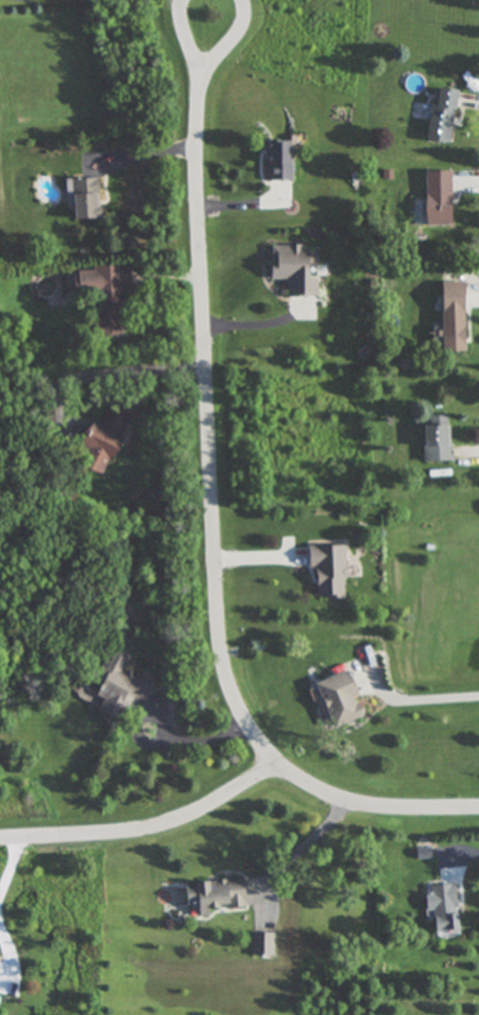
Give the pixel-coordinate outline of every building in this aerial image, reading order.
[(454,90),(431,87),(423,141),(446,144),(454,90)] [(289,141),(263,141),(263,180),(289,180),(289,141)] [(65,179),(66,219),(99,218),(98,178),(65,179)] [(448,225),(448,179),(429,179),(429,190),(422,190),(422,225),(448,225)] [(268,279),(286,279),(286,296),(315,296),(315,276),(309,276),(309,264),(315,264),(316,247),(268,247),(268,279)] [(92,336),(123,337),(124,267),(73,267),(72,311),(92,311),(92,336)] [(463,352),(462,282),(438,283),(439,352),(463,352)] [(130,411),(108,401),(96,427),(87,423),(77,445),(85,448),(77,467),(100,478),(130,411)] [(422,462),(449,462),(449,416),(421,417),(422,462)] [(344,546),(306,547),(306,569),(314,569),(314,598),(344,598),(344,546)] [(129,656),(115,649),(110,650),(98,672),(98,680),(95,687),(95,696),(97,697),(98,712),(109,718),(114,717),(125,697),(153,696),(152,675),(129,676),(121,672),(129,656)] [(313,684),(331,728),(363,715),(345,671),(313,684)] [(189,882),(190,888),(181,888),(182,905),(193,904),(194,917),(210,916),(209,910),(244,907),(242,879),(189,882)] [(427,933),(456,931),(454,885),(425,886),(427,933)]
